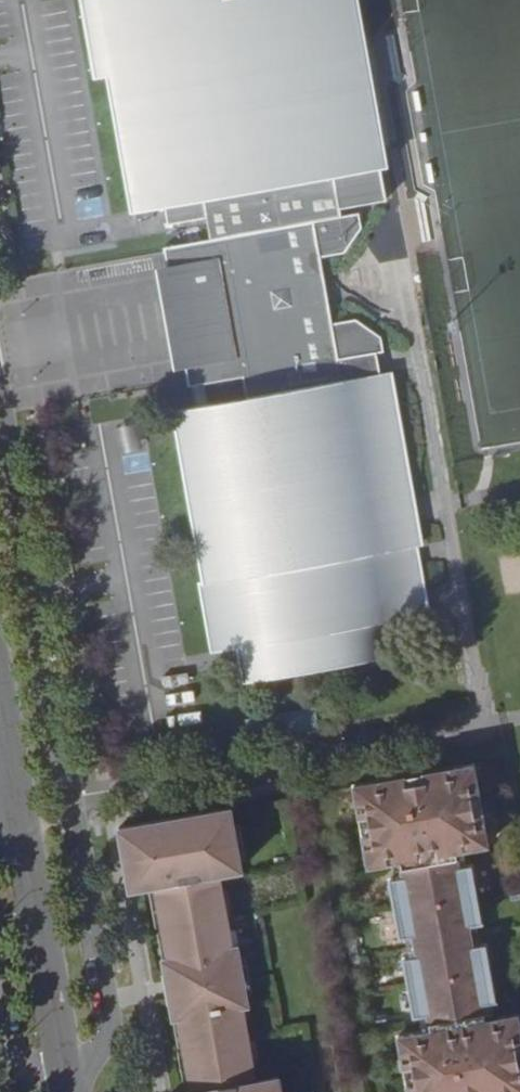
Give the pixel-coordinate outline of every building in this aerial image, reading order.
[(343,224),(341,215),(388,207),(382,175),(385,175),(354,0),(98,0),(137,217),(165,213),(169,231),(208,225),(211,246),(167,254),(170,273),(172,280),(204,300),(210,338),(188,368),(190,376),(193,394),(198,393),(210,391),(262,382),(266,402),(214,411),(201,413),(179,416),(222,657),(242,653),(248,688),(393,662),(387,629),(429,621),(417,552),(422,551),(392,379),(383,381),(380,361),(387,360),(384,338),(358,325),(334,329),(323,264),(346,260),(365,233),(363,221),(343,224)] [(9,34),(8,16),(0,16),(0,34),(9,34)] [(172,280),(170,273),(159,275),(177,379),(190,376),(188,368),(210,338),(204,300),(172,280)] [(198,393),(201,413),(214,411),(210,391),(198,393)] [(139,421),(118,424),(124,456),(145,453),(139,421)] [(472,765),(424,774),(426,790),(404,794),(401,778),(352,786),(358,818),(366,817),(370,834),(362,836),(368,868),(385,863),(394,862),(398,878),(389,880),(399,939),(407,937),(411,958),(403,959),(413,1018),(421,1017),(424,1033),(416,1034),(397,1038),(403,1069),(411,1068),(414,1085),(406,1087),(407,1091),(459,1091),(480,1089),(480,1091),(519,1091),(519,1065),(516,1050),(519,1049),(519,1032),(517,1016),(499,1019),(491,1021),(488,1004),(496,1003),(485,945),(478,946),(474,925),(481,924),(470,865),(463,866),(459,850),(467,849),(487,845),(482,813),(474,814),(471,799),(479,797),(472,765)] [(426,790),(424,774),(401,778),(404,794),(426,790)] [(482,813),(479,797),(471,799),(474,814),(482,813)] [(281,1076),(257,1079),(245,1009),(250,1008),(238,941),(232,942),(219,874),(241,870),(230,808),(193,815),(194,824),(152,831),(150,822),(126,827),(137,890),(155,887),(166,955),(161,955),(166,980),(172,978),(175,999),(169,1001),(173,1022),(179,1022),(192,1091),(283,1091),(281,1076)] [(194,824),(193,815),(150,822),(152,831),(194,824)] [(366,817),(358,818),(362,836),(370,834),(366,817)] [(118,828),(129,891),(137,890),(126,827),(118,828)] [(470,865),(467,849),(459,850),(463,866),(470,865)] [(394,862),(385,863),(389,880),(398,878),(394,862)] [(399,939),(403,959),(411,958),(407,937),(399,939)] [(167,1001),(169,1001),(175,999),(172,978),(166,980),(163,980),(167,1001)] [(491,1021),(499,1019),(496,1003),(488,1004),(491,1021)] [(413,1018),(416,1034),(424,1033),(421,1017),(413,1018)] [(403,1069),(406,1087),(414,1085),(411,1068),(403,1069)]
